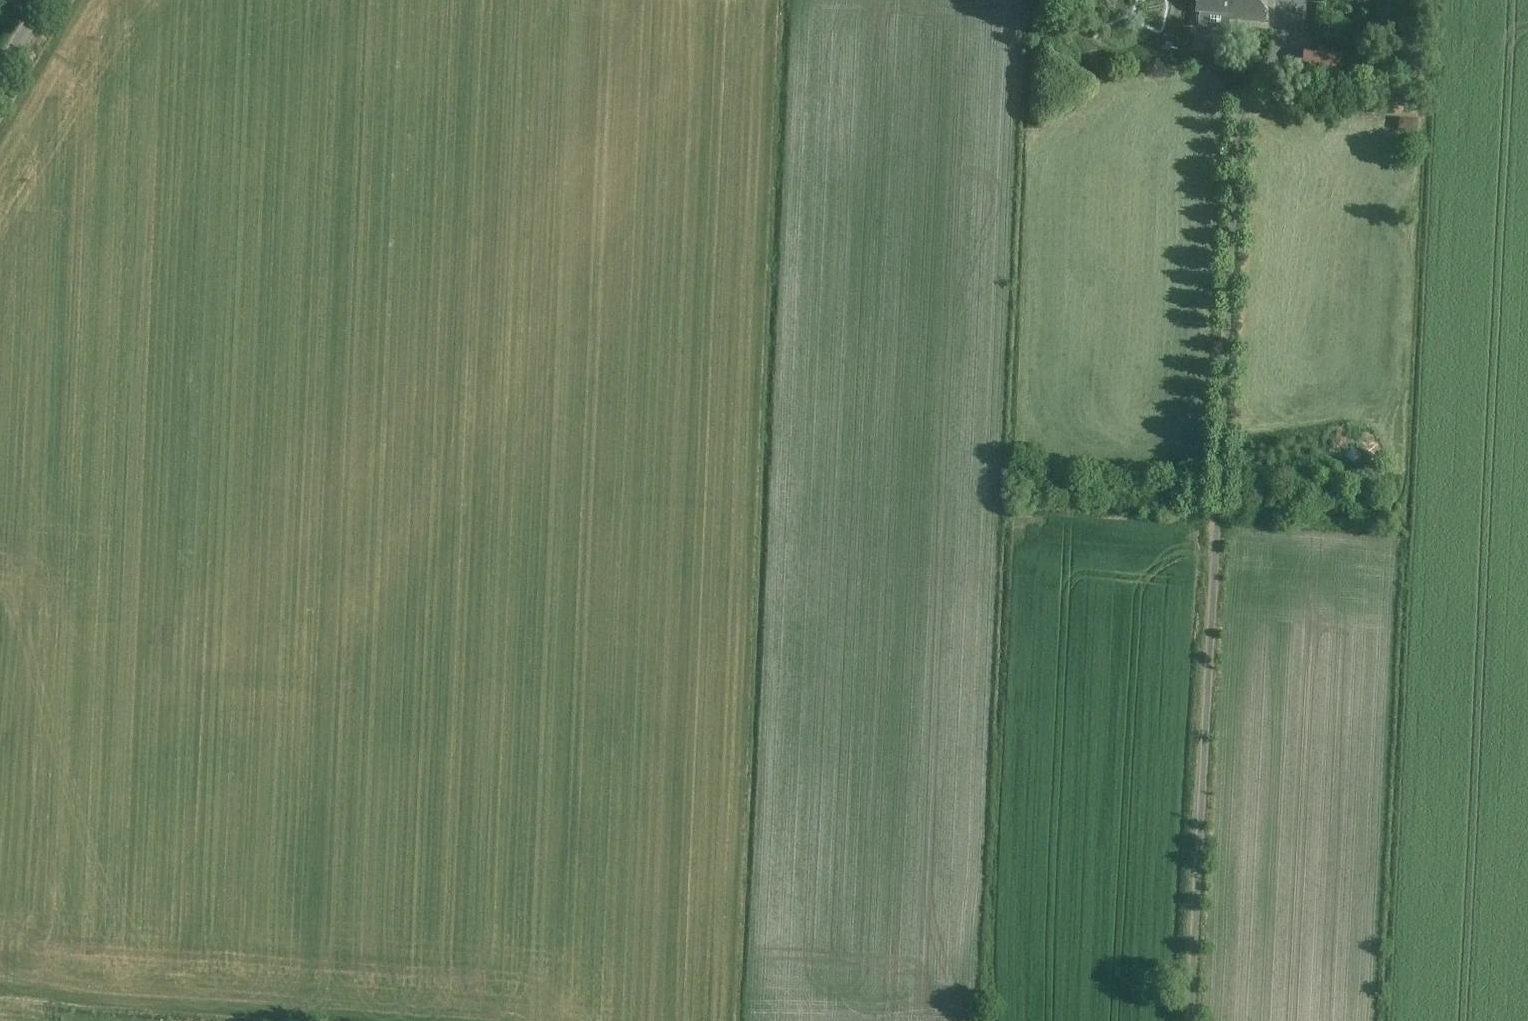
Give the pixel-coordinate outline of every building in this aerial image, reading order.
[(1197,11),(1233,13),(1233,19),(1265,21),(1266,0),(1198,0),(1197,11)]
